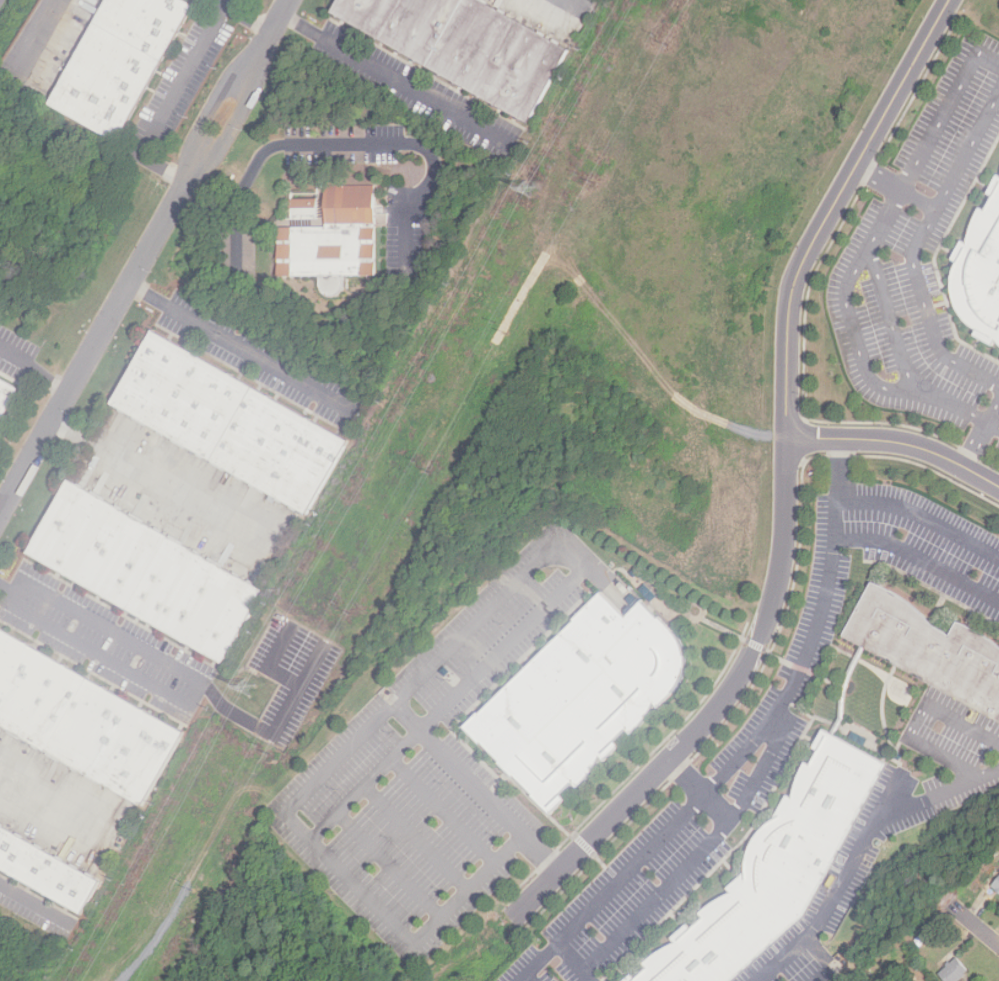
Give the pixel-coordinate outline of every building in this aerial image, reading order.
[(51,104),(109,0),(184,0),(195,6),(118,143),(51,104)] [(333,14),(341,0),(479,0),(569,51),(527,124),(333,14)] [(993,189),(998,178),(998,338),(984,330),(975,326),(974,325),(973,324),(972,323),(970,322),(969,321),(968,320),(967,319),(966,317),(965,316),(964,315),(963,314),(962,312),(961,310),(960,308),(959,307),(958,306),(958,304),(957,301),(956,300),(956,298),(955,294),(955,292),(954,291),(954,288),(954,286),(954,281),(955,278),(955,275),(956,272),(956,271),(957,268),(958,266),(959,263),(960,263),(962,258),(977,230),(973,228),(981,210),(986,213),(996,197),(990,194),(993,189)] [(331,297),(327,296),(324,294),(322,290),(321,287),(321,277),(281,277),(280,228),(327,228),(327,186),(376,186),(377,276),(344,276),(345,283),(344,287),(343,290),(341,293),(337,296),(331,297)] [(293,221),(293,200),(318,199),(318,220),(293,221)] [(307,515),(113,404),(154,332),(348,442),(307,515)] [(19,389),(0,424),(0,378),(19,389)] [(224,665),(28,554),(70,481),(265,591),(224,665)] [(994,640),(998,644),(998,720),(897,664),(865,647),(844,636),(875,582),(887,588),(904,597),(919,609),(937,627),(953,636),(960,622),(978,631),(994,640)] [(470,730),(480,718),(531,665),(583,609),(599,593),(625,619),(639,602),(670,628),(681,638),(686,656),(686,670),(682,684),(660,709),(654,706),(650,714),(637,733),(633,737),(628,731),(618,742),(624,747),(609,762),(603,758),(597,770),(590,780),(582,788),(577,784),(567,796),(572,801),(556,816),(539,798),(512,771),(470,730)] [(143,807),(0,726),(0,629),(184,734),(143,807)] [(898,682),(911,688),(913,691),(912,695),(909,701),(898,695),(896,693),(896,688),(898,682)] [(815,908),(731,980),(622,980),(627,977),(684,927),(740,878),(744,875),(781,808),(818,743),(825,729),(835,734),(888,761),(815,908)] [(81,915),(0,869),(0,825),(100,882),(81,915)] [(969,971),(958,980),(945,980),(940,975),(957,959),(969,971)]
